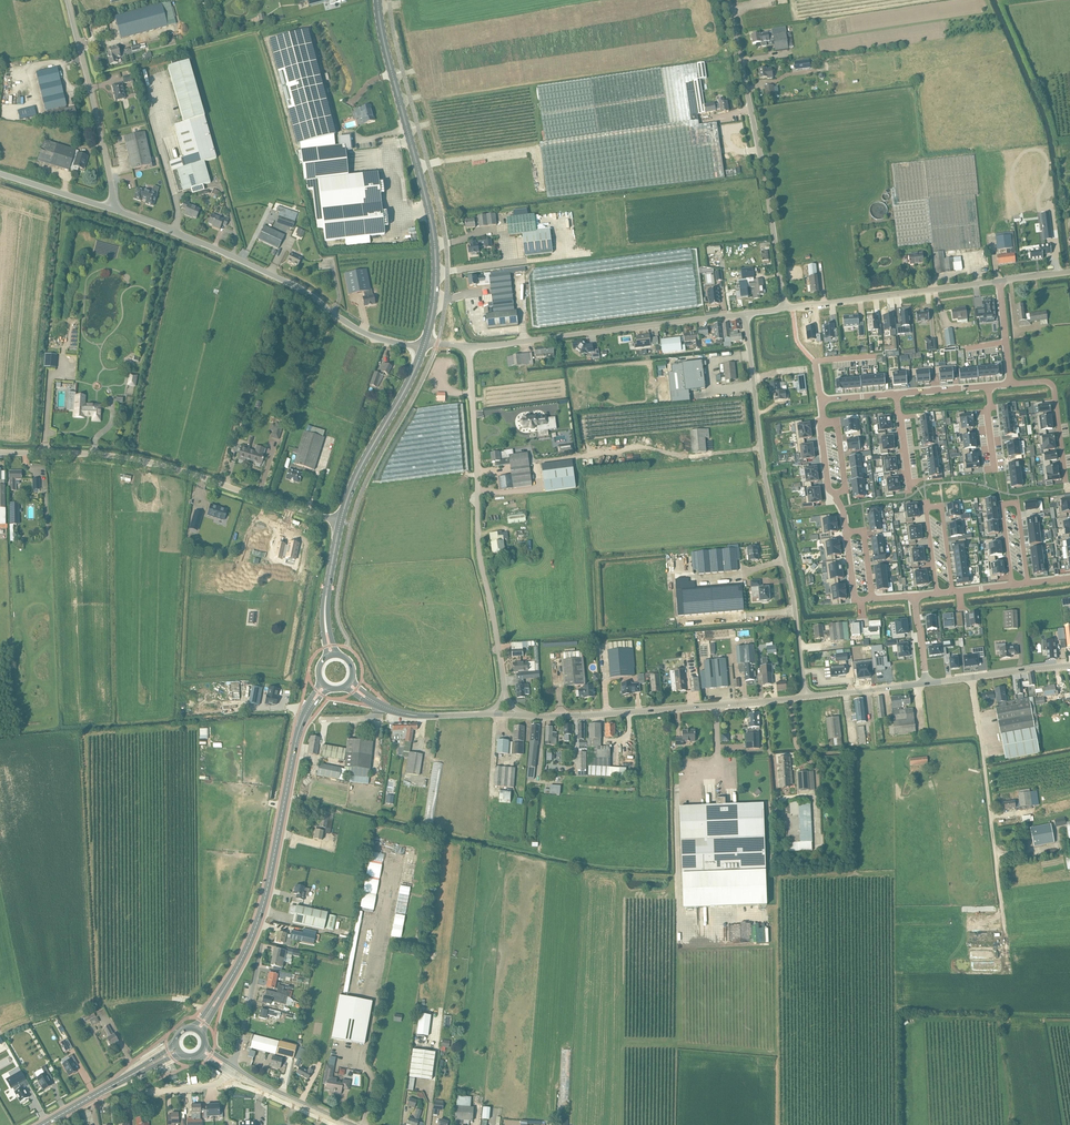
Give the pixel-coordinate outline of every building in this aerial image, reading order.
[(121,39),(168,26),(176,24),(170,1),(162,4),(114,17),(121,39)] [(787,34),(786,27),(771,29),(772,32),(751,35),(752,36),(751,37),(751,39),(752,40),(753,44),(760,43),(761,45),(763,47),(767,46),(766,42),(773,41),(775,51),(788,49),(793,48),(791,33),(787,34)] [(340,146),(335,147),(334,136),(335,135),(307,31),(269,41),(297,145),(300,145),(304,182),(306,182),(307,190),(312,190),(317,229),(324,228),(325,241),(384,234),(377,173),(348,176),(345,150),(351,150),(349,137),(339,138),(340,146)] [(138,45),(131,46),(132,52),(140,50),(140,49),(146,48),(145,44),(138,45)] [(120,57),(117,46),(112,47),(112,48),(110,49),(110,50),(111,50),(110,52),(109,51),(108,52),(109,54),(107,54),(110,65),(118,63),(117,58),(120,57)] [(802,61),(794,62),(795,70),(801,69),(809,68),(810,68),(809,60),(802,61)] [(204,117),(188,62),(167,68),(183,123),(174,126),(184,158),(169,163),(172,171),(178,192),(183,190),(183,191),(210,183),(204,162),(216,159),(204,117)] [(718,99),(719,103),(719,104),(715,105),(714,103),(704,105),(700,79),(707,78),(704,62),(661,69),(661,68),(537,86),(545,142),(540,143),(548,198),(572,195),(725,178),(717,123),(699,125),(697,114),(706,113),(716,111),(716,110),(720,109),(721,113),(729,111),(727,102),(724,102),(723,98),(718,99)] [(46,111),(47,115),(60,112),(61,116),(65,115),(66,119),(76,117),(74,108),(67,110),(66,106),(67,106),(57,67),(36,72),(46,111)] [(149,67),(139,70),(143,84),(148,82),(148,83),(154,81),(149,67)] [(773,78),(771,68),(766,69),(759,70),(760,79),(767,78),(768,79),(773,78)] [(125,98),(122,83),(112,86),(115,100),(125,98)] [(774,100),(773,97),(775,97),(773,85),(764,86),(766,98),(769,98),(769,100),(774,100)] [(364,124),(374,121),(370,106),(356,110),(358,117),(361,116),(364,124)] [(33,108),(25,110),(28,121),(36,119),(37,122),(47,120),(45,114),(36,117),(33,108)] [(145,132),(124,137),(131,170),(152,165),(145,132)] [(75,150),(44,140),(37,161),(69,171),(72,161),(74,156),(75,150)] [(74,156),(72,161),(75,161),(74,166),(84,169),(88,157),(77,154),(76,157),(74,156)] [(933,254),(934,254),(936,274),(955,272),(955,271),(962,270),(961,262),(961,257),(944,259),(943,252),(980,248),(974,194),(978,194),(974,156),(893,165),(895,189),(891,189),(898,247),(932,243),(933,254)] [(138,188),(134,199),(141,201),(142,198),(147,200),(146,204),(153,206),(157,195),(152,193),(149,192),(150,191),(149,191),(148,190),(147,190),(146,190),(145,190),(144,191),(138,188)] [(196,218),(200,210),(189,205),(190,203),(188,203),(185,201),(184,201),(181,208),(186,210),(184,215),(189,217),(190,216),(196,218)] [(528,215),(527,209),(513,211),(514,217),(507,218),(509,235),(523,234),(525,256),(553,253),(550,229),(537,231),(535,215),(528,215)] [(279,216),(277,223),(293,228),(295,222),(296,218),(281,212),(279,216)] [(475,227),(475,224),(479,224),(479,227),(497,225),(495,214),(478,216),(479,219),(465,221),(466,228),(475,227)] [(224,217),(223,220),(212,215),(208,223),(215,226),(214,227),(219,229),(221,225),(226,227),(229,220),(224,217)] [(1049,215),(1040,216),(1041,223),(1043,223),(1044,231),(1042,231),(1051,230),(1049,215)] [(264,226),(257,240),(278,249),(285,235),(264,226)] [(298,228),(296,233),(297,233),(296,236),(302,238),(305,231),(298,228)] [(1014,235),(1011,236),(1010,236),(1009,232),(995,234),(997,251),(1006,249),(1007,254),(997,255),(998,264),(1016,262),(1014,253),(1016,253),(1014,235)] [(492,247),(491,240),(485,240),(485,241),(476,242),(470,242),(470,246),(468,246),(469,254),(471,253),(471,254),(472,254),(472,255),(477,255),(477,253),(479,252),(478,247),(481,247),(481,245),(486,245),(486,248),(492,247)] [(1051,253),(1050,244),(1039,246),(1039,250),(1029,251),(1030,260),(1045,259),(1045,254),(1051,253)] [(290,253),(287,261),(298,266),(301,259),(290,253)] [(924,263),(922,253),(909,255),(910,265),(924,263)] [(526,272),(525,267),(498,271),(498,270),(494,270),(494,272),(484,273),(484,275),(468,277),(469,286),(473,286),(476,286),(476,285),(478,285),(477,283),(485,282),(485,281),(490,280),(494,314),(486,315),(488,329),(518,325),(516,311),(514,311),(511,273),(526,272)] [(373,296),(372,296),(371,290),(366,269),(344,274),(348,295),(363,292),(364,297),(363,298),(364,306),(374,304),(373,296)] [(817,276),(809,277),(811,293),(820,292),(818,276),(817,276)] [(737,282),(740,282),(740,290),(735,291),(736,298),(748,296),(747,287),(750,287),(755,287),(755,290),(753,290),(754,299),(760,298),(760,295),(764,294),(765,293),(765,290),(764,289),(762,279),(754,280),(754,277),(746,278),(746,279),(737,280),(737,282)] [(719,303),(718,289),(713,289),(713,291),(708,292),(709,299),(710,304),(719,303)] [(995,318),(993,301),(982,302),(983,308),(975,309),(976,317),(980,317),(980,323),(985,322),(985,319),(995,318)] [(1031,325),(1030,322),(1040,321),(1041,325),(1048,324),(1047,320),(1046,312),(1025,315),(1024,304),(1016,305),(1019,327),(1031,325)] [(958,322),(967,321),(965,307),(960,308),(960,309),(952,311),(953,319),(957,319),(958,321),(958,322)] [(929,320),(928,311),(923,312),(923,311),(923,312),(921,312),(921,311),(920,311),(920,312),(916,312),(917,322),(929,320)] [(897,334),(905,334),(904,327),(910,326),(909,313),(900,313),(901,324),(896,325),(897,334)] [(892,315),(884,316),(884,322),(884,324),(884,325),(885,330),(890,330),(890,336),(896,335),(895,319),(893,320),(892,315)] [(843,316),(844,327),(858,326),(859,336),(865,336),(864,323),(859,323),(858,316),(853,317),(849,317),(849,316),(843,316)] [(877,317),(868,317),(870,331),(877,330),(878,335),(882,334),(881,324),(878,324),(877,317)] [(731,329),(733,342),(742,341),(741,334),(738,334),(737,330),(741,329),(740,321),(731,322),(732,329),(731,329)] [(733,342),(731,329),(729,329),(729,323),(722,323),(725,343),(731,342),(733,342)] [(723,339),(721,324),(714,325),(715,333),(713,333),(713,337),(715,337),(716,340),(723,339)] [(833,324),(825,324),(826,337),(838,336),(837,328),(834,329),(833,324)] [(815,325),(806,326),(808,339),(816,338),(817,341),(821,341),(820,333),(816,333),(815,325)] [(708,327),(698,328),(699,336),(709,335),(708,327)] [(947,346),(954,345),(952,329),(944,330),(947,346)] [(698,332),(683,334),(684,342),(693,341),(694,350),(700,349),(698,332)] [(658,337),(654,338),(650,338),(649,335),(636,337),(637,342),(634,342),(635,348),(641,347),(640,345),(650,344),(650,346),(651,346),(659,345),(658,337)] [(680,338),(661,340),(662,353),(686,351),(685,344),(681,344),(680,338)] [(586,346),(586,344),(582,342),(573,343),(574,350),(578,349),(580,351),(581,355),(587,354),(587,353),(591,353),(592,360),(600,359),(599,350),(593,351),(592,345),(586,346)] [(546,347),(547,356),(547,358),(555,358),(553,346),(546,347)] [(546,357),(547,356),(546,347),(535,348),(536,358),(546,357)] [(513,356),(507,357),(508,367),(514,366),(521,365),(521,366),(534,365),(532,353),(513,355),(513,356)] [(46,354),(44,367),(56,368),(57,355),(46,354)] [(672,373),(668,374),(671,402),(689,401),(688,391),(705,389),(702,361),(671,365),(672,373)] [(377,387),(385,373),(388,374),(392,366),(383,362),(379,370),(381,371),(379,374),(374,372),(370,385),(377,387)] [(735,363),(721,365),(722,380),(736,379),(735,363)] [(947,381),(945,366),(935,367),(936,375),(939,374),(940,382),(941,382),(945,382),(945,381),(947,381)] [(945,366),(947,381),(954,381),(953,373),(956,373),(956,366),(945,366)] [(899,370),(900,385),(901,385),(901,386),(906,385),(905,384),(907,384),(906,377),(910,377),(909,367),(905,367),(906,372),(899,373),(899,370)] [(923,384),(922,368),(912,369),(912,376),(916,376),(916,383),(918,383),(918,384),(923,384)] [(922,368),(923,384),(924,384),(929,383),(929,382),(930,382),(930,375),(933,375),(933,368),(922,368)] [(900,385),(899,370),(888,371),(889,378),(893,378),(893,385),(900,385)] [(129,373),(127,386),(136,387),(139,374),(129,373)] [(804,374),(797,375),(799,392),(806,391),(804,374)] [(778,383),(770,384),(771,392),(775,392),(776,400),(789,399),(788,395),(786,395),(785,391),(782,391),(782,386),(785,386),(784,382),(778,383)] [(69,401),(68,411),(74,411),(74,417),(84,417),(84,415),(92,416),(92,421),(100,421),(101,405),(85,404),(85,403),(85,395),(76,395),(75,395),(74,402),(69,401)] [(1013,412),(1017,412),(1015,402),(1007,403),(1008,407),(1001,408),(1002,414),(1013,412)] [(1036,413),(1036,414),(1044,413),(1051,412),(1050,411),(1051,411),(1051,406),(1050,406),(1050,405),(1043,406),(1042,402),(1035,403),(1035,407),(1038,407),(1039,413),(1036,413)] [(921,423),(932,422),(934,422),(933,412),(926,413),(927,416),(920,417),(921,423)] [(959,423),(973,421),(972,415),(965,416),(964,412),(957,413),(957,417),(960,417),(961,423),(959,423)] [(1038,424),(1052,422),(1051,416),(1044,417),(1044,413),(1036,414),(1038,424)] [(883,417),(883,414),(881,414),(875,415),(874,415),(875,419),(876,418),(877,425),(879,424),(890,423),(891,423),(891,418),(890,418),(890,417),(890,416),(889,416),(883,417)] [(521,422),(521,423),(521,424),(522,425),(523,425),(524,425),(524,428),(530,427),(530,428),(531,429),(532,429),(533,429),(534,429),(534,428),(535,428),(535,427),(535,426),(539,426),(539,427),(540,431),(544,431),(557,429),(555,417),(546,418),(546,417),(538,418),(538,416),(531,417),(523,418),(523,420),(522,421),(521,421),(521,422)] [(845,427),(859,426),(858,419),(844,421),(845,427)] [(802,421),(794,422),(796,433),(811,431),(810,423),(802,424),(802,421)] [(959,433),(967,432),(966,429),(973,428),(972,422),(973,422),(973,421),(959,423),(959,429),(959,433)] [(279,440),(284,424),(276,422),(275,425),(272,424),(270,430),(273,431),(271,438),(279,440)] [(1039,434),(1046,433),(1046,430),(1052,429),(1052,422),(1038,424),(1039,434)] [(891,429),(891,427),(892,427),(891,423),(890,423),(879,424),(877,425),(878,431),(878,435),(884,434),(885,434),(885,431),(885,430),(891,429),(892,429),(891,429)] [(323,437),(325,431),(307,426),(305,432),(304,431),(298,449),(294,448),(293,452),(297,453),(294,464),(314,470),(324,438),(323,437)] [(859,426),(845,427),(845,429),(844,429),(845,433),(846,434),(853,433),(853,437),(860,436),(860,432),(859,426)] [(1005,436),(1012,435),(1012,438),(1018,437),(1018,434),(1016,434),(1015,428),(1004,430),(1005,436)] [(709,429),(690,431),(692,453),(707,452),(705,438),(710,437),(709,429)] [(811,431),(796,433),(797,443),(804,442),(804,439),(811,438),(811,431)] [(961,443),(975,441),(974,435),(967,436),(967,432),(959,433),(961,443)] [(1040,444),(1054,443),(1054,436),(1047,437),(1046,433),(1039,434),(1040,444)] [(886,437),(885,434),(884,434),(878,435),(879,438),(881,438),(882,444),(893,443),(893,442),(894,442),(893,442),(893,440),(893,439),(892,437),(893,437),(892,437),(892,436),(886,437)] [(847,446),(861,444),(861,437),(853,438),(853,440),(846,441),(847,446)] [(962,453),(969,452),(969,449),(976,448),(975,441),(961,443),(964,443),(965,449),(961,449),(962,453)] [(804,442),(797,443),(798,453),(814,451),(813,447),(812,444),(805,445),(804,442)] [(1008,450),(1021,449),(1020,442),(1007,444),(1008,450)] [(893,443),(882,444),(879,444),(880,451),(881,455),(886,454),(888,454),(887,451),(887,450),(894,449),(894,448),(895,448),(894,443),(893,443)] [(1041,455),(1049,454),(1048,450),(1055,449),(1054,443),(1040,444),(1041,455)] [(254,451),(248,450),(249,447),(242,444),(237,458),(244,460),(245,458),(251,460),(251,459),(256,460),(255,462),(261,464),(263,458),(262,458),(265,449),(256,446),(254,451)] [(542,457),(559,456),(559,448),(541,449),(542,457)] [(1021,449),(1008,450),(1009,457),(1021,455),(1021,449)] [(495,466),(505,465),(511,464),(512,475),(499,477),(500,490),(532,486),(528,453),(527,453),(527,451),(522,451),(523,453),(516,454),(516,450),(491,454),(492,462),(494,462),(494,463),(495,463),(495,466)] [(814,451),(798,453),(800,463),(807,462),(807,459),(814,458),(814,455),(814,451)] [(963,463),(978,461),(977,461),(977,455),(970,456),(969,452),(962,453),(963,463)] [(1041,455),(1043,465),(1050,464),(1050,461),(1057,460),(1056,453),(1049,454),(1041,455)] [(889,459),(889,458),(888,456),(887,456),(880,457),(880,461),(882,460),(882,467),(884,466),(895,465),(897,465),(896,460),(895,460),(895,459),(895,458),(894,458),(889,459)] [(964,473),(972,472),(971,469),(979,468),(978,461),(963,463),(964,473)] [(542,468),(545,491),(576,488),(573,468),(561,469),(560,462),(542,465),(542,468)] [(1044,475),(1058,473),(1057,467),(1051,468),(1050,464),(1043,465),(1044,475)] [(809,465),(801,466),(802,470),(804,469),(805,476),(818,474),(817,467),(809,468),(809,465)] [(897,471),(897,470),(897,469),(897,465),(895,465),(884,466),(882,467),(883,473),(884,476),(884,477),(889,476),(891,476),(890,472),(896,472),(897,471)] [(289,469),(286,479),(290,480),(291,479),(295,480),(294,481),(299,482),(302,474),(300,474),(300,472),(297,471),(296,472),(295,472),(295,471),(289,469)] [(932,477),(932,480),(943,479),(941,469),(929,471),(930,477),(932,477)] [(22,471),(9,471),(9,479),(10,479),(10,490),(15,490),(15,479),(22,479),(22,471)] [(1058,473),(1044,475),(1045,486),(1053,485),(1052,481),(1059,480),(1059,479),(1060,479),(1060,474),(1058,474),(1058,473)] [(806,482),(803,483),(804,487),(811,486),(811,482),(818,481),(817,475),(818,475),(818,474),(805,476),(806,482)] [(891,479),(891,476),(889,476),(884,477),(884,480),(885,480),(886,486),(887,486),(898,485),(899,485),(899,484),(899,480),(898,480),(898,478),(897,478),(891,479)] [(39,479),(33,479),(33,490),(33,492),(39,492),(39,495),(42,495),(42,489),(39,489),(39,479)] [(899,485),(898,485),(887,486),(886,486),(885,486),(886,493),(886,497),(893,496),(893,492),(899,491),(900,490),(899,490),(899,488),(900,488),(899,488),(899,486),(899,485)] [(811,486),(804,487),(805,497),(820,495),(820,491),(819,488),(812,489),(811,486)] [(806,503),(802,504),(803,508),(814,507),(814,503),(821,502),(821,499),(820,495),(805,497),(806,503)] [(1069,506),(1069,499),(1064,500),(1064,496),(1057,497),(1058,507),(1069,506)] [(948,511),(948,512),(959,510),(958,504),(961,504),(960,500),(953,501),(954,505),(947,506),(947,507),(947,511),(948,511)] [(904,512),(919,511),(918,506),(917,506),(917,505),(917,504),(911,505),(910,501),(904,502),(903,502),(904,512)] [(1038,509),(1037,501),(1035,502),(1030,502),(1024,503),(1025,511),(1033,510),(1033,514),(1040,513),(1040,509),(1038,509)] [(19,503),(9,503),(10,525),(19,525),(19,503)] [(211,504),(208,515),(224,520),(227,510),(211,504)] [(1058,507),(1060,518),(1067,517),(1066,513),(1069,513),(1069,506),(1058,507)] [(189,519),(189,521),(192,522),(191,525),(204,529),(207,521),(201,519),(204,510),(196,508),(192,520),(189,519)] [(919,511),(904,512),(906,523),(913,522),(912,518),(913,518),(919,517),(919,515),(919,511)] [(525,513),(507,515),(508,523),(526,522),(525,513)] [(821,527),(837,525),(837,522),(836,522),(835,518),(827,519),(827,515),(820,516),(821,527)] [(1028,526),(1038,525),(1041,525),(1040,518),(1027,520),(1027,522),(1027,523),(1027,525),(1028,525),(1028,526)] [(1069,528),(1069,521),(1067,521),(1067,518),(1058,519),(1059,522),(1061,522),(1062,529),(1069,528)] [(963,520),(962,520),(956,521),(956,524),(950,525),(950,531),(964,529),(963,520)] [(884,534),(882,524),(870,526),(871,532),(876,531),(876,535),(884,534)] [(907,535),(921,533),(921,532),(921,530),(920,528),(921,528),(921,527),(920,527),(920,526),(914,527),(913,524),(906,525),(907,529),(907,535)] [(837,525),(821,527),(822,534),(819,534),(820,538),(830,537),(829,533),(837,532),(837,529),(837,525)] [(999,533),(998,527),(985,529),(986,529),(987,535),(999,533)] [(1064,529),(1064,535),(1062,536),(1062,539),(1069,538),(1069,535),(1069,528),(1064,529)] [(507,532),(503,533),(503,532),(490,533),(492,554),(505,552),(504,539),(508,539),(507,532)] [(921,533),(907,535),(908,541),(909,545),(916,544),(915,540),(922,539),(922,538),(922,534),(921,534),(921,533)] [(1042,543),(1041,536),(1029,538),(1029,539),(1029,542),(1030,541),(1030,544),(1042,543)] [(824,550),(840,548),(840,545),(839,545),(838,541),(830,542),(830,538),(820,540),(821,544),(823,544),(824,550)] [(953,550),(967,548),(966,539),(958,540),(959,544),(952,544),(953,550)] [(988,550),(1001,549),(1001,548),(1002,547),(1001,543),(1001,544),(1000,542),(993,543),(993,540),(983,541),(983,545),(989,544),(989,550),(988,550)] [(279,543),(276,554),(286,556),(286,558),(295,560),(298,544),(295,543),(293,543),(290,542),(289,547),(284,546),(285,544),(279,543)] [(728,549),(691,552),(693,571),(698,570),(698,574),(738,571),(737,560),(740,559),(739,548),(738,545),(727,545),(728,549)] [(758,546),(748,547),(749,561),(759,560),(758,546)] [(910,557),(925,555),(924,551),(923,551),(923,549),(916,550),(916,546),(909,547),(910,557)] [(840,548),(824,550),(826,561),(833,560),(832,556),(840,555),(840,552),(840,548)] [(988,561),(995,560),(995,556),(1002,555),(1001,549),(988,550),(989,556),(988,557),(988,561)] [(925,555),(910,557),(911,567),(912,567),(919,566),(918,563),(919,563),(925,562),(925,561),(924,560),(925,560),(925,555)] [(989,570),(1004,569),(1004,568),(1005,567),(1004,563),(1003,563),(1003,562),(996,563),(995,560),(988,561),(989,570)] [(827,573),(843,571),(842,567),(841,564),(833,565),(833,561),(826,562),(827,573)] [(914,573),(914,579),(927,578),(927,577),(927,573),(926,573),(926,571),(919,572),(919,568),(912,569),(912,573),(914,573)] [(991,581),(998,580),(997,576),(1005,575),(1004,569),(989,570),(991,581)] [(829,584),(836,583),(835,579),(843,578),(843,575),(843,571),(827,573),(828,580),(825,580),(826,584),(829,584)] [(927,578),(914,579),(913,579),(914,586),(917,585),(917,586),(921,586),(921,585),(928,584),(927,583),(928,583),(927,583),(927,581),(928,581),(928,580),(927,581),(927,579),(927,578)] [(760,586),(760,580),(751,581),(751,587),(752,587),(752,591),(758,591),(759,592),(760,601),(762,601),(763,602),(768,602),(768,600),(770,600),(769,587),(763,588),(763,586),(760,586)] [(695,588),(695,582),(681,583),(682,590),(676,590),(678,616),(744,611),(742,584),(695,588)] [(829,588),(830,588),(831,594),(846,592),(845,589),(844,585),(836,586),(836,583),(829,584),(829,588)] [(831,594),(830,594),(831,605),(838,605),(838,600),(846,599),(845,596),(846,596),(846,592),(831,594)] [(1017,611),(1003,612),(1004,629),(1018,629),(1017,611)] [(970,616),(965,617),(966,628),(971,628),(971,626),(979,625),(978,612),(973,612),(973,613),(969,613),(970,616)] [(953,615),(953,614),(943,615),(944,628),(954,627),(954,622),(955,622),(955,615),(953,615)] [(935,616),(926,617),(928,630),(936,629),(936,627),(940,627),(939,617),(935,617),(935,616)] [(906,621),(906,620),(895,621),(897,634),(892,635),(893,639),(905,638),(905,634),(908,633),(908,632),(908,630),(907,630),(907,628),(908,628),(908,621),(906,621)] [(868,636),(880,635),(879,628),(881,628),(880,621),(869,621),(869,628),(867,628),(868,636)] [(824,638),(824,636),(827,636),(827,637),(830,637),(831,642),(849,640),(847,622),(842,623),(842,622),(828,624),(829,631),(823,632),(822,625),(814,626),(815,639),(824,638)] [(856,625),(856,624),(852,624),(852,636),(860,635),(860,634),(863,634),(863,627),(859,627),(859,625),(856,625)] [(704,641),(704,638),(747,635),(747,629),(694,632),(694,642),(704,641)] [(645,646),(663,646),(663,637),(645,637),(645,646)] [(959,638),(960,653),(966,652),(966,645),(976,644),(976,637),(959,638)] [(929,648),(930,656),(942,654),(941,650),(946,649),(946,647),(952,646),(952,640),(941,641),(942,646),(941,647),(941,646),(929,648)] [(1048,660),(1056,659),(1055,640),(1046,641),(1048,660)] [(633,647),(632,647),(632,641),(609,643),(609,649),(608,650),(610,678),(635,676),(634,668),(635,668),(633,647)] [(512,643),(513,657),(523,656),(522,643),(512,643)] [(897,644),(899,657),(900,657),(900,658),(903,658),(903,657),(909,656),(908,643),(897,644)] [(755,672),(754,672),(753,668),(756,668),(755,664),(756,664),(754,645),(736,647),(737,664),(738,664),(738,668),(744,667),(745,681),(754,680),(754,676),(756,676),(755,672)] [(882,645),(871,646),(872,660),(873,668),(876,668),(877,671),(885,670),(885,667),(891,666),(890,662),(888,663),(887,658),(882,659),(882,658),(875,659),(874,652),(882,651),(882,645)] [(776,646),(766,647),(767,654),(777,653),(776,646)] [(533,662),(527,662),(513,663),(514,672),(539,670),(537,647),(534,647),(535,659),(533,660),(533,662)] [(976,655),(963,657),(965,667),(978,665),(977,658),(984,657),(982,647),(975,648),(976,655)] [(1010,647),(1000,648),(1001,658),(1011,657),(1010,655),(1018,654),(1017,647),(1010,648),(1010,647)] [(586,685),(583,658),(583,652),(563,653),(564,660),(562,660),(564,687),(586,685)] [(845,670),(845,666),(846,665),(846,661),(847,660),(847,654),(829,656),(830,660),(828,661),(829,667),(830,667),(831,677),(835,677),(835,676),(846,675),(845,671),(846,671),(846,670),(845,670)] [(950,662),(950,668),(958,668),(957,658),(950,659),(949,654),(943,657),(944,663),(950,662)] [(726,658),(704,660),(706,689),(728,687),(726,658)] [(869,664),(863,665),(864,679),(870,678),(870,677),(871,677),(870,671),(874,670),(873,668),(872,660),(868,660),(869,664)] [(857,661),(852,662),(853,670),(857,670),(858,679),(859,678),(859,680),(864,679),(863,665),(857,666),(857,661)] [(772,665),(761,666),(762,676),(763,676),(764,685),(772,684),(772,675),(773,674),(772,665)] [(684,669),(675,670),(677,691),(686,690),(684,669)] [(689,674),(690,679),(691,692),(700,691),(699,678),(698,673),(689,674)] [(1024,682),(1025,686),(1035,684),(1033,673),(1028,674),(1029,681),(1024,682)] [(646,677),(651,677),(652,692),(660,692),(659,674),(651,675),(651,674),(646,674),(646,677)] [(524,684),(524,679),(518,679),(519,684),(516,685),(517,698),(526,697),(525,694),(530,694),(529,688),(529,684),(524,684)] [(1024,682),(1022,682),(1022,681),(1015,682),(1017,695),(1023,694),(1022,686),(1025,686),(1024,682)] [(777,691),(787,690),(786,682),(776,682),(777,691)] [(631,683),(622,683),(623,695),(632,694),(632,692),(640,692),(639,683),(631,684),(631,683)] [(220,696),(224,690),(217,685),(213,691),(220,696)] [(1036,694),(1043,692),(1044,697),(1050,695),(1050,696),(1058,695),(1057,691),(1055,691),(1054,685),(1050,686),(1050,687),(1035,690),(1036,694)] [(583,689),(579,689),(579,697),(584,697),(584,698),(594,697),(593,686),(583,687),(583,689)] [(252,687),(249,704),(258,706),(262,689),(252,687)] [(267,695),(265,704),(266,704),(270,705),(270,704),(276,705),(277,697),(278,689),(269,687),(267,695)] [(1000,734),(1005,759),(1039,753),(1038,744),(1040,743),(1038,727),(1037,714),(1033,697),(1029,697),(1006,702),(1006,701),(1004,687),(995,689),(995,692),(993,693),(993,692),(982,694),(983,701),(994,699),(994,698),(996,698),(997,703),(998,708),(996,709),(1000,734)] [(876,697),(878,719),(879,724),(876,724),(878,741),(883,740),(881,725),(885,724),(884,718),(885,718),(882,696),(876,697)] [(892,708),(892,711),(895,735),(916,733),(913,708),(902,710),(902,706),(911,704),(910,696),(902,697),(902,696),(891,697),(892,708)] [(854,700),(856,715),(852,715),(852,721),(857,720),(857,723),(866,722),(864,699),(854,700)] [(760,749),(759,733),(759,729),(760,729),(759,713),(749,714),(749,720),(748,720),(748,727),(749,727),(750,733),(745,733),(746,749),(760,749)] [(842,745),(841,738),(839,717),(826,718),(830,746),(842,745)] [(407,724),(392,724),(392,730),(393,730),(393,736),(399,736),(399,739),(400,744),(398,744),(398,755),(403,755),(407,730),(407,724)] [(403,755),(403,756),(408,757),(405,774),(419,776),(423,754),(410,752),(411,742),(413,730),(417,730),(417,724),(407,724),(407,730),(403,755)] [(532,724),(531,740),(527,773),(535,774),(539,741),(540,725),(532,724)] [(564,724),(564,734),(564,741),(569,741),(569,734),(572,734),(572,724),(564,724)] [(579,739),(579,749),(587,749),(587,741),(584,741),(584,739),(584,724),(578,725),(579,739)] [(589,732),(589,738),(587,738),(588,748),(591,748),(591,755),(588,755),(588,758),(588,775),(626,777),(627,768),(610,767),(610,746),(601,747),(601,739),(601,724),(589,724),(589,727),(588,727),(588,732),(589,732)] [(615,724),(606,724),(606,737),(615,737),(615,724)] [(514,726),(513,741),(513,742),(509,742),(509,740),(498,739),(497,753),(508,754),(513,754),(524,754),(524,741),(525,726),(514,726)] [(864,726),(857,727),(859,745),(866,744),(864,726)] [(546,727),(545,745),(557,745),(557,738),(553,738),(553,727),(546,727)] [(199,739),(208,739),(207,728),(199,728),(199,739)] [(684,746),(684,742),(695,741),(695,730),(683,730),(683,738),(675,738),(675,746),(684,746)] [(317,755),(318,750),(320,738),(310,736),(307,753),(317,755)] [(369,778),(373,742),(347,739),(346,750),(322,746),(321,756),(328,757),(328,758),(345,761),(344,767),(344,771),(351,771),(350,776),(369,778)] [(585,770),(587,770),(587,752),(577,752),(576,770),(579,770),(579,776),(585,776),(585,770)] [(791,770),(791,762),(790,757),(788,757),(779,758),(781,788),(791,787),(790,784),(793,784),(792,770),(791,770)] [(927,757),(910,758),(910,765),(928,764),(927,757)] [(319,764),(317,775),(338,780),(341,768),(319,764)] [(495,767),(494,786),(514,787),(515,768),(495,767)] [(808,772),(797,772),(798,790),(809,790),(808,772)] [(550,794),(560,795),(560,786),(550,785),(550,794)] [(500,789),(499,801),(510,802),(514,802),(514,794),(511,794),(511,790),(500,789)] [(1005,809),(1015,808),(1016,811),(1032,808),(1032,805),(1038,804),(1036,791),(1018,793),(1019,800),(1015,801),(1004,803),(1005,809)] [(387,795),(386,803),(393,804),(394,796),(387,795)] [(726,811),(725,798),(716,798),(716,805),(680,806),(682,873),(684,908),(767,905),(766,870),(763,803),(737,804),(738,810),(726,811)] [(813,851),(812,842),(811,802),(790,803),(790,814),(787,814),(789,843),(789,852),(813,851)] [(315,830),(314,839),(321,840),(323,833),(324,827),(331,829),(332,821),(333,815),(329,814),(329,813),(322,812),(319,827),(316,826),(316,830),(315,830)] [(1056,827),(1066,825),(1064,817),(1054,819),(1056,827)] [(1051,824),(1030,828),(1034,846),(1054,843),(1051,824)] [(295,885),(294,893),(296,894),(295,898),(304,900),(305,896),(308,897),(310,889),(304,888),(304,887),(295,885)] [(358,909),(372,912),(376,894),(362,891),(358,909)] [(291,906),(289,912),(290,913),(294,914),(292,922),(324,929),(327,913),(296,906),(292,905),(291,906)] [(391,936),(402,937),(404,914),(393,913),(391,936)] [(328,915),(325,928),(334,930),(337,916),(328,915)] [(278,932),(276,941),(284,943),(283,944),(289,945),(290,940),(293,940),(313,945),(316,932),(303,929),(302,933),(291,930),(290,935),(286,934),(278,932)] [(282,947),(281,950),(274,949),(270,965),(274,966),(273,970),(281,972),(282,968),(285,957),(292,959),(292,955),(298,956),(300,951),(282,947)] [(276,982),(277,978),(280,979),(285,980),(286,977),(294,979),(295,975),(282,972),(281,975),(278,975),(269,973),(268,980),(277,982),(279,983),(280,983),(276,982)] [(277,982),(268,980),(266,987),(277,989),(277,993),(284,995),(287,996),(291,998),(292,991),(287,990),(287,991),(283,990),(284,986),(279,985),(279,983),(277,982)] [(272,1001),(283,1004),(286,1005),(303,1010),(304,1006),(305,1006),(294,1001),(291,998),(287,996),(284,995),(277,993),(266,990),(265,996),(264,996),(262,1003),(271,1005),(272,1001)] [(339,995),(331,1038),(364,1044),(372,1001),(339,995)] [(267,1009),(267,1011),(261,1009),(259,1018),(265,1019),(267,1013),(271,1014),(271,1016),(279,1018),(280,1012),(267,1009)] [(93,1011),(82,1017),(85,1022),(95,1017),(93,1011)] [(394,1014),(393,1021),(401,1022),(402,1015),(394,1014)] [(431,1015),(419,1014),(417,1035),(428,1036),(431,1015)] [(108,1025),(104,1028),(109,1037),(106,1039),(111,1046),(118,1041),(114,1034),(113,1034),(108,1025)] [(250,1051),(248,1056),(254,1058),(255,1052),(256,1049),(276,1054),(293,1059),(296,1046),(252,1035),(249,1047),(251,1048),(250,1051)] [(67,1039),(60,1042),(66,1052),(72,1048),(67,1039)] [(442,1040),(441,1046),(448,1048),(450,1041),(442,1040)] [(297,1060),(294,1065),(298,1068),(302,1061),(301,1061),(307,1051),(299,1047),(296,1053),(297,1054),(294,1058),(297,1060)] [(412,1049),(409,1077),(431,1080),(435,1052),(412,1049)] [(70,1060),(63,1064),(65,1068),(65,1069),(66,1071),(67,1071),(69,1075),(73,1073),(74,1073),(76,1072),(76,1071),(77,1071),(73,1063),(76,1061),(72,1055),(69,1057),(70,1060)] [(272,1056),(270,1066),(279,1069),(282,1059),(272,1056)] [(45,1074),(37,1078),(39,1081),(39,1082),(40,1086),(42,1085),(44,1089),(51,1085),(46,1076),(50,1074),(45,1065),(41,1068),(45,1074)] [(343,1079),(342,1084),(340,1084),(341,1083),(340,1082),(339,1082),(338,1082),(338,1083),(336,1083),(337,1078),(330,1077),(332,1066),(326,1065),(323,1084),(326,1085),(325,1089),(334,1091),(334,1093),(340,1094),(341,1089),(349,1090),(350,1081),(343,1079)] [(299,1067),(296,1073),(308,1079),(312,1071),(309,1069),(307,1072),(299,1067)] [(17,1085),(22,1082),(26,1080),(21,1071),(6,1079),(11,1088),(17,1085)] [(25,1087),(22,1082),(17,1085),(19,1089),(14,1091),(20,1102),(21,1102),(22,1102),(25,1100),(28,1098),(23,1088),(25,1087)] [(560,1099),(569,1100),(569,1084),(560,1084),(560,1099)] [(410,1098),(407,1105),(414,1108),(417,1100),(410,1098)] [(433,1102),(433,1109),(442,1110),(443,1103),(442,1103),(443,1101),(435,1100),(434,1102),(433,1102)] [(213,1105),(213,1116),(219,1115),(219,1118),(222,1117),(223,1117),(222,1111),(219,1111),(219,1104),(213,1105)] [(200,1113),(200,1105),(191,1105),(191,1113),(191,1118),(187,1118),(187,1124),(202,1124),(202,1119),(200,1119),(200,1113)] [(213,1116),(213,1105),(206,1105),(207,1112),(206,1112),(204,1112),(204,1113),(204,1119),(207,1118),(207,1116),(213,1116)] [(469,1124),(470,1121),(473,1121),(474,1107),(471,1107),(457,1106),(456,1106),(455,1124),(463,1124),(469,1124)] [(483,1107),(482,1118),(489,1119),(490,1108),(483,1107)] [(406,1124),(408,1124),(417,1124),(418,1121),(421,1110),(417,1109),(413,1120),(408,1118),(406,1124)] [(178,1124),(178,1113),(175,1113),(175,1112),(172,1112),(172,1113),(171,1113),(171,1115),(167,1115),(168,1124),(174,1124),(178,1124)] [(135,1118),(136,1124),(149,1124),(148,1116),(135,1118)]
